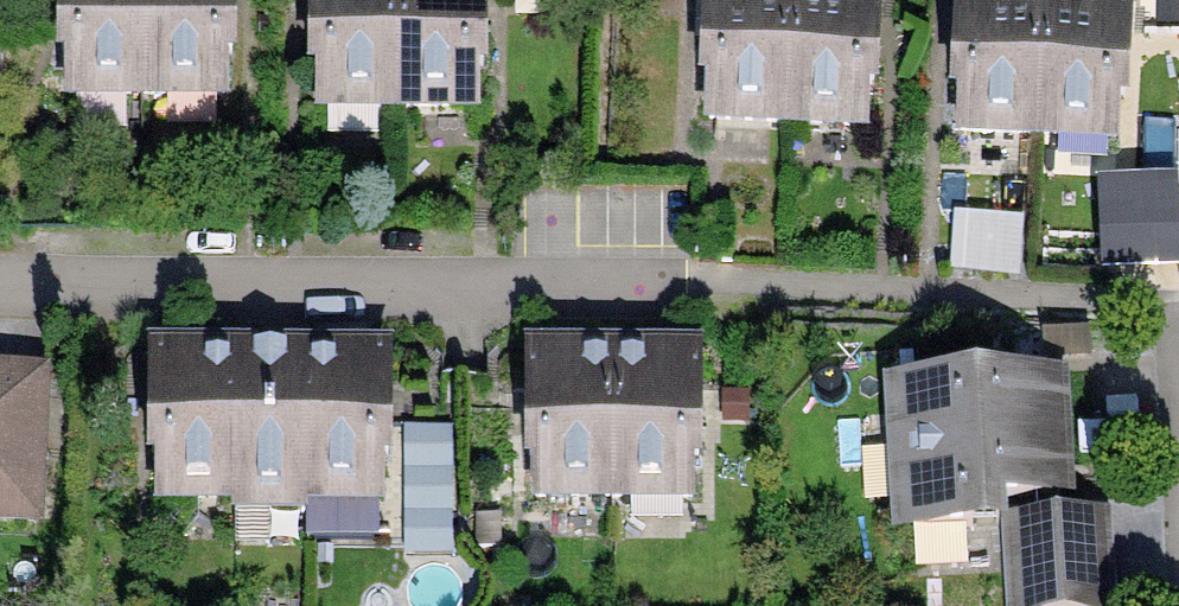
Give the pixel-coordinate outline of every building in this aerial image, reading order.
[(63,53),(70,53),(70,93),(225,93),(225,53),(232,53),(232,0),(63,0),(63,53)] [(314,65),(320,65),(320,106),(475,106),(476,66),(483,66),(483,0),(314,0),(314,65)] [(706,75),(713,76),(711,116),(866,124),(868,84),(875,84),(880,0),(710,0),(706,75)] [(1069,0),(961,0),(956,88),(963,88),(961,128),(1116,136),(1118,96),(1125,97),(1130,3),(1069,0)] [(1172,187),(1102,193),(1108,268),(1178,262),(1172,187)] [(960,213),(958,265),(1022,268),(1024,215),(960,213)] [(700,360),(531,360),(531,453),(538,453),(538,494),(693,494),(693,454),(700,454),(700,360)] [(389,361),(153,361),(153,452),(161,452),(160,497),(382,497),(382,457),(389,457),(389,361)] [(0,373),(0,515),(36,517),(43,375),(0,373)] [(1055,377),(898,386),(907,529),(973,525),(971,500),(1062,495),(1055,377)] [(455,535),(455,427),(407,427),(407,535),(455,535)] [(1034,517),(1040,605),(1109,605),(1103,513),(1034,517)]
